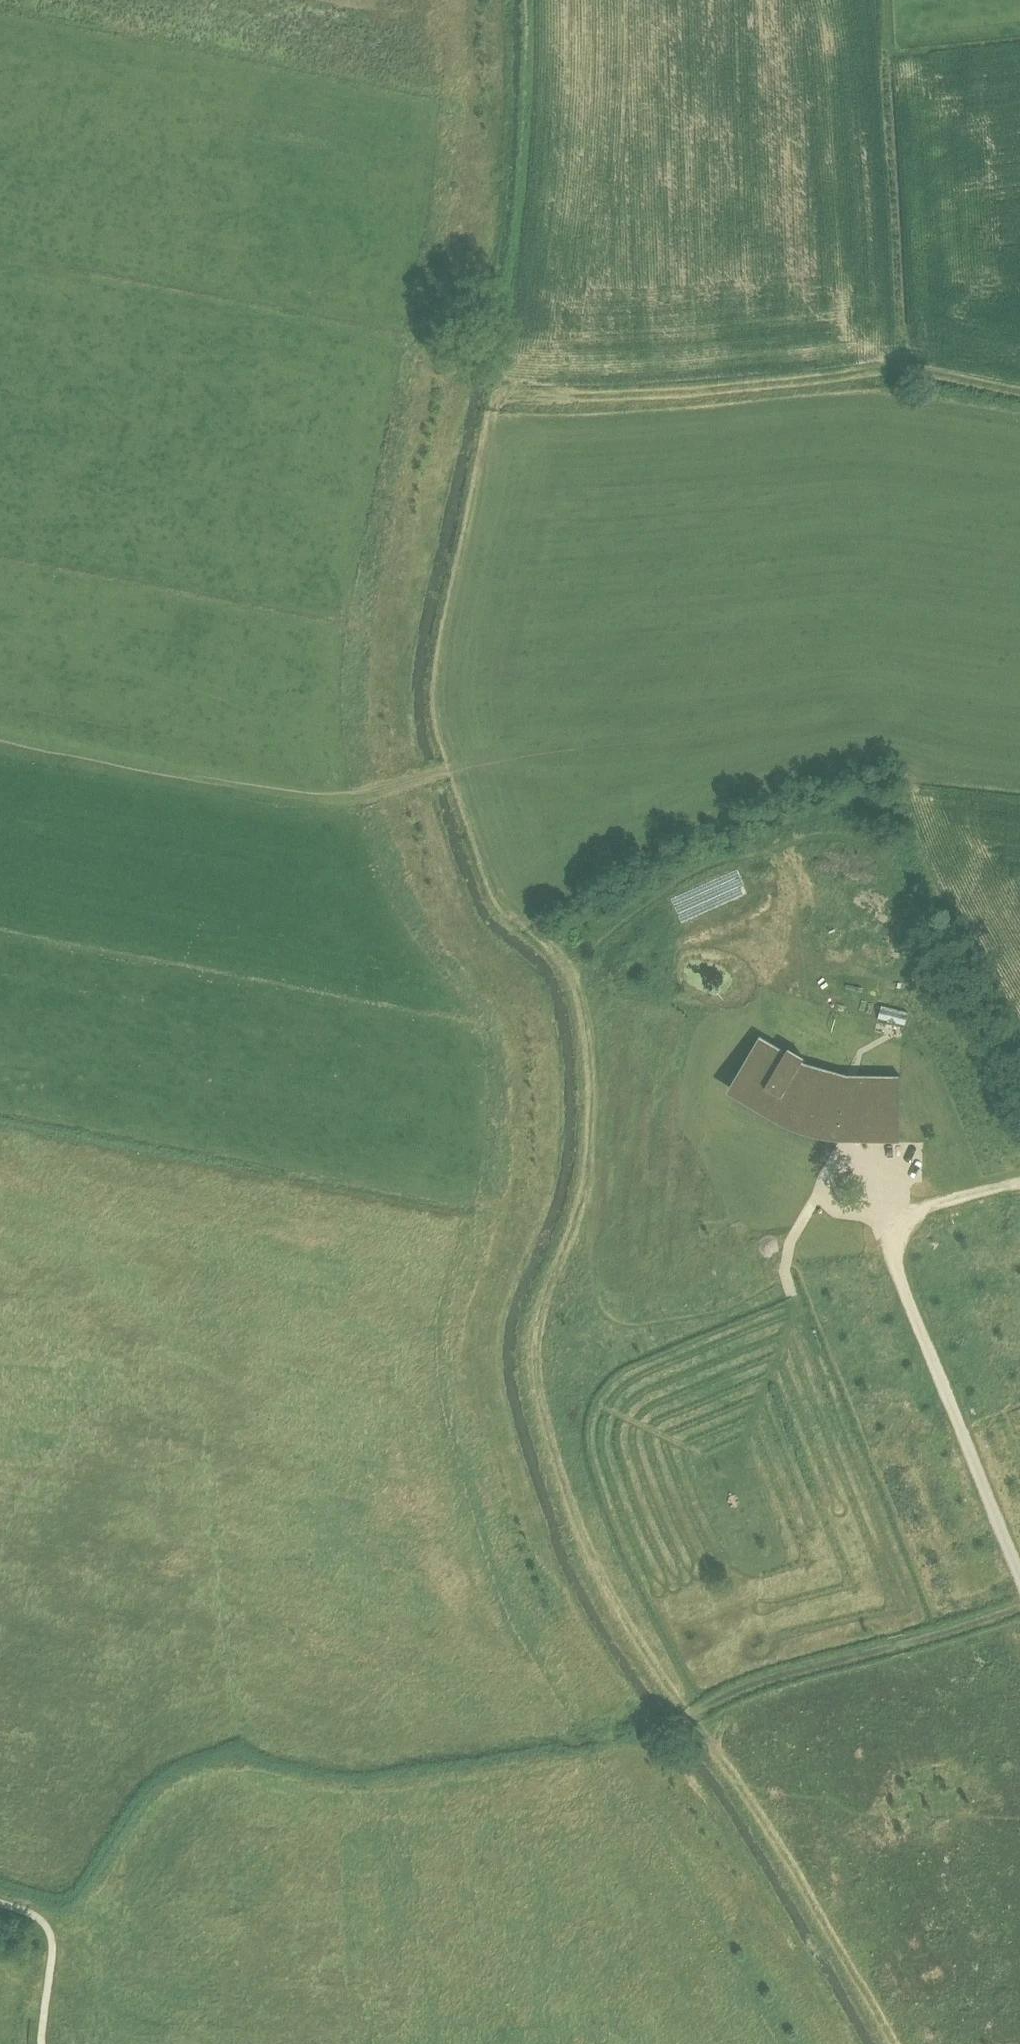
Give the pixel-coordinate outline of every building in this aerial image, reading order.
[(908,1012),(881,1005),(878,1018),(886,1020),(886,1023),(895,1026),(896,1023),(905,1025),(908,1012)] [(739,1079),(732,1090),(755,1103),(752,1108),(768,1118),(771,1112),(781,1118),(839,1135),(845,1091),(799,1078),(793,1075),(800,1063),(804,1066),(805,1063),(802,1061),(803,1058),(787,1048),(785,1051),(782,1049),(780,1052),(784,1054),(777,1065),(754,1052),(739,1078),(739,1079)] [(857,1076),(856,1140),(896,1140),(896,1142),(899,1142),(900,1075),(894,1075),(894,1077),(857,1076)]
